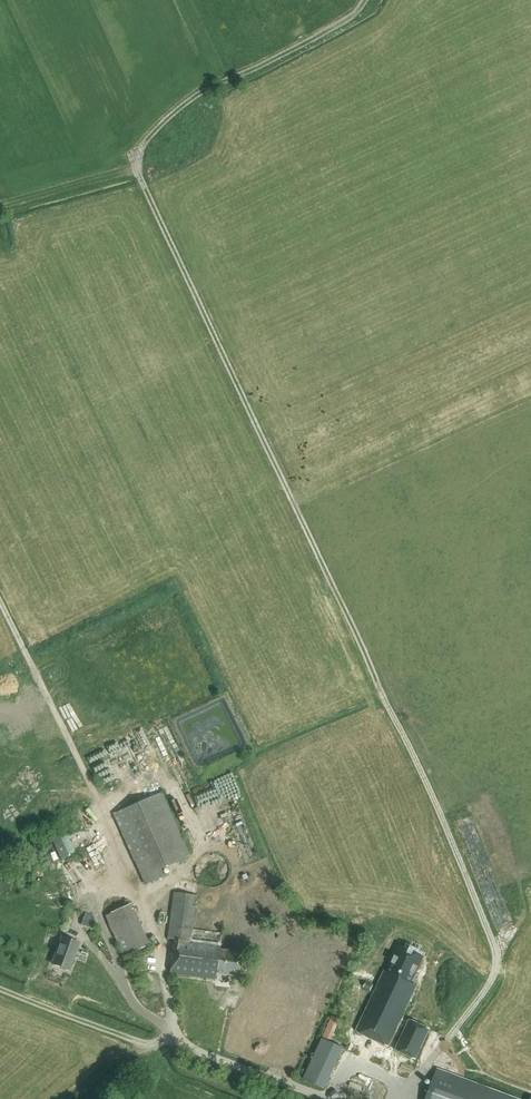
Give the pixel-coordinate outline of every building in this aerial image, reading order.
[(111,744),(119,773),(132,769),(125,740),(111,744)] [(165,878),(160,869),(189,856),(161,793),(114,814),(146,887),(165,878)] [(169,974),(215,980),(216,974),(238,977),(241,953),(219,950),(221,933),(192,929),(197,896),(173,892),(167,939),(174,940),(169,974)] [(123,957),(148,946),(129,904),(104,916),(123,957)] [(509,924),(509,908),(493,908),(493,925),(509,924)] [(68,971),(78,943),(61,937),(51,964),(68,971)] [(417,986),(410,983),(423,957),(400,946),(387,973),(384,971),(356,1031),(388,1047),(417,986)] [(367,981),(363,988),(370,991),(373,985),(367,981)] [(333,1037),(339,1020),(330,1017),(324,1034),(333,1037)] [(410,1019),(395,1050),(415,1060),(430,1029),(410,1019)] [(324,1088),(343,1047),(323,1038),(303,1079),(324,1088)] [(367,1058),(386,1065),(390,1054),(371,1047),(367,1058)] [(511,1096),(437,1069),(426,1098),(518,1098),(511,1096)]
